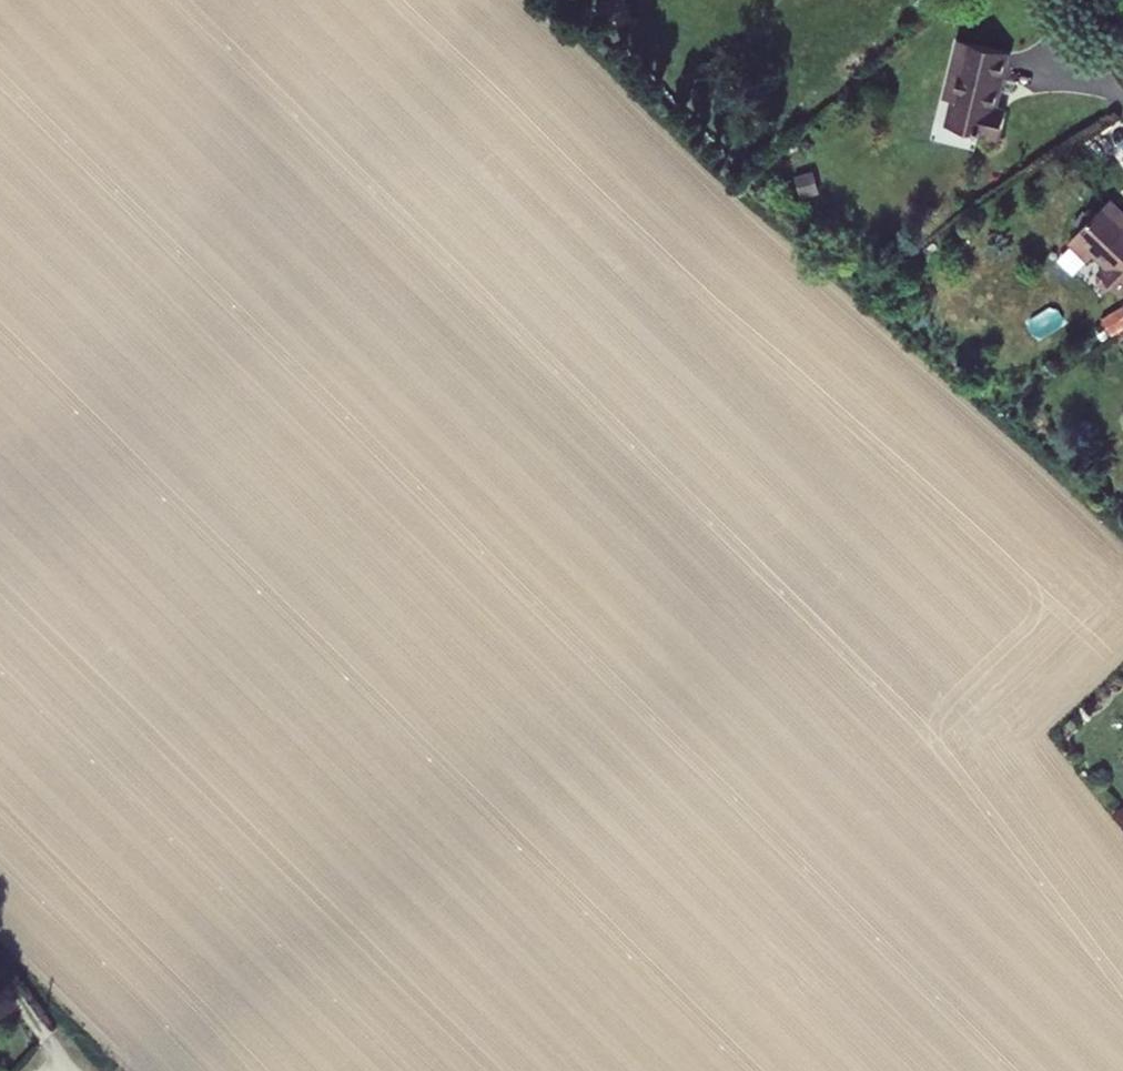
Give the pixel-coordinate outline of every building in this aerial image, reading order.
[(1020,47),(970,35),(956,92),(963,94),(956,121),(1010,135),(1018,105),(1006,102),(1020,47)] [(1079,242),(1094,256),(1101,251),(1116,264),(1109,274),(1109,281),(1117,288),(1122,286),(1122,205),(1117,200),(1079,242)] [(1122,332),(1122,308),(1112,316),(1122,332)]
